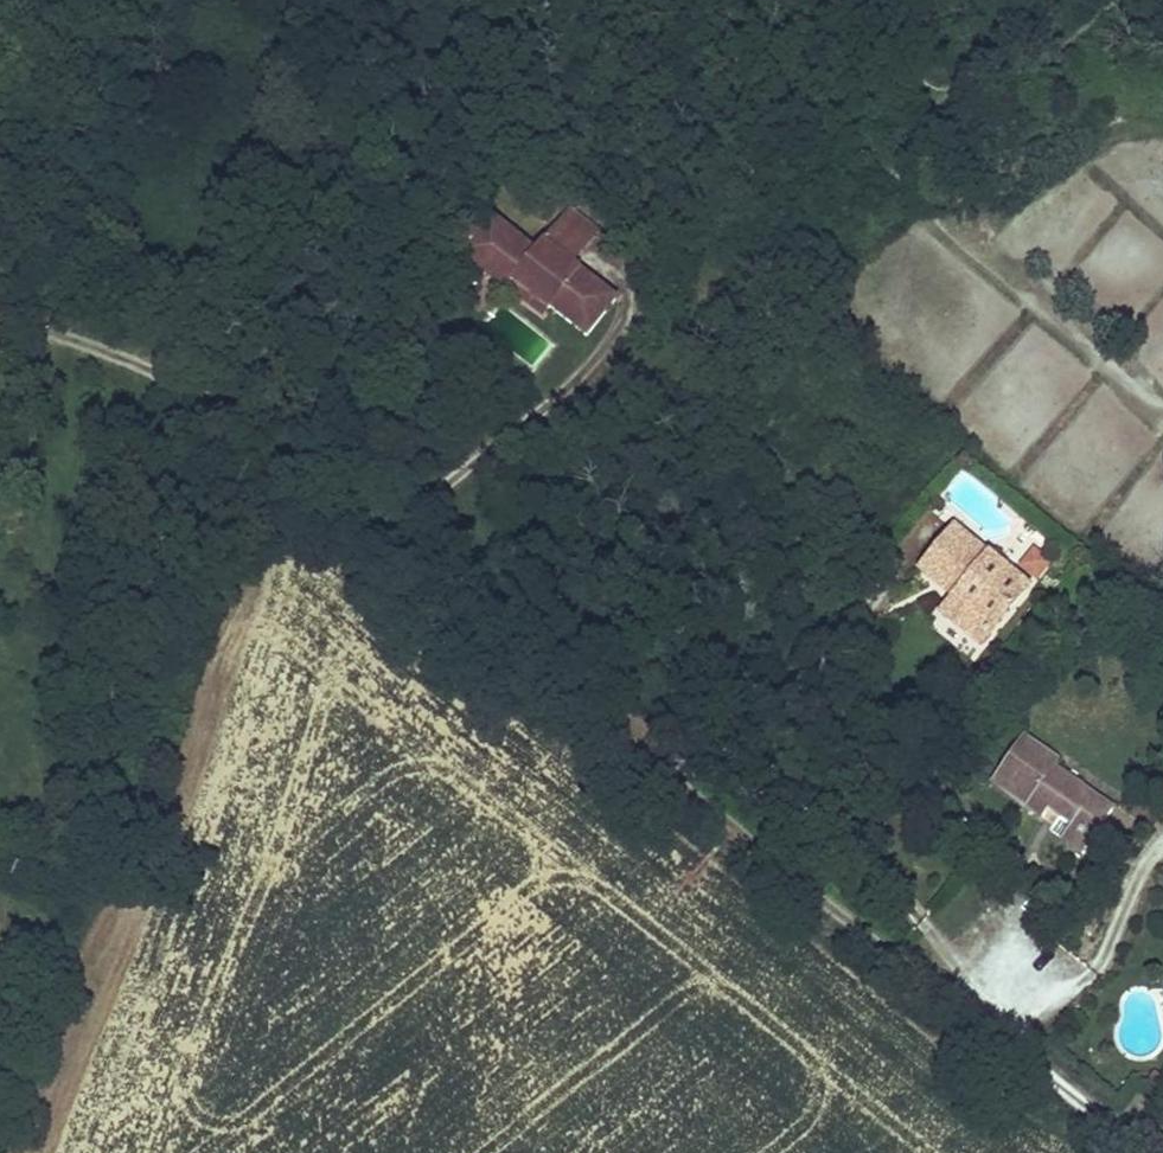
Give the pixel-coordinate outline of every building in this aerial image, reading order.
[(556,241),(532,221),(501,257),(526,277),(556,241)] [(469,243),(439,277),(484,314),(491,305),(509,320),(541,346),(569,313),(526,277),(501,257),(495,265),(469,243)] [(491,305),(484,314),(502,329),(509,320),(491,305)] [(1033,601),(953,533),(914,579),(950,609),(936,626),(980,663),(1033,601)] [(1052,570),(1033,554),(1017,572),(1036,588),(1052,570)] [(1026,740),(988,790),(1040,830),(1046,822),(1068,838),(1059,849),(1091,873),(1128,824),(1058,771),(1061,767),(1026,740)]
